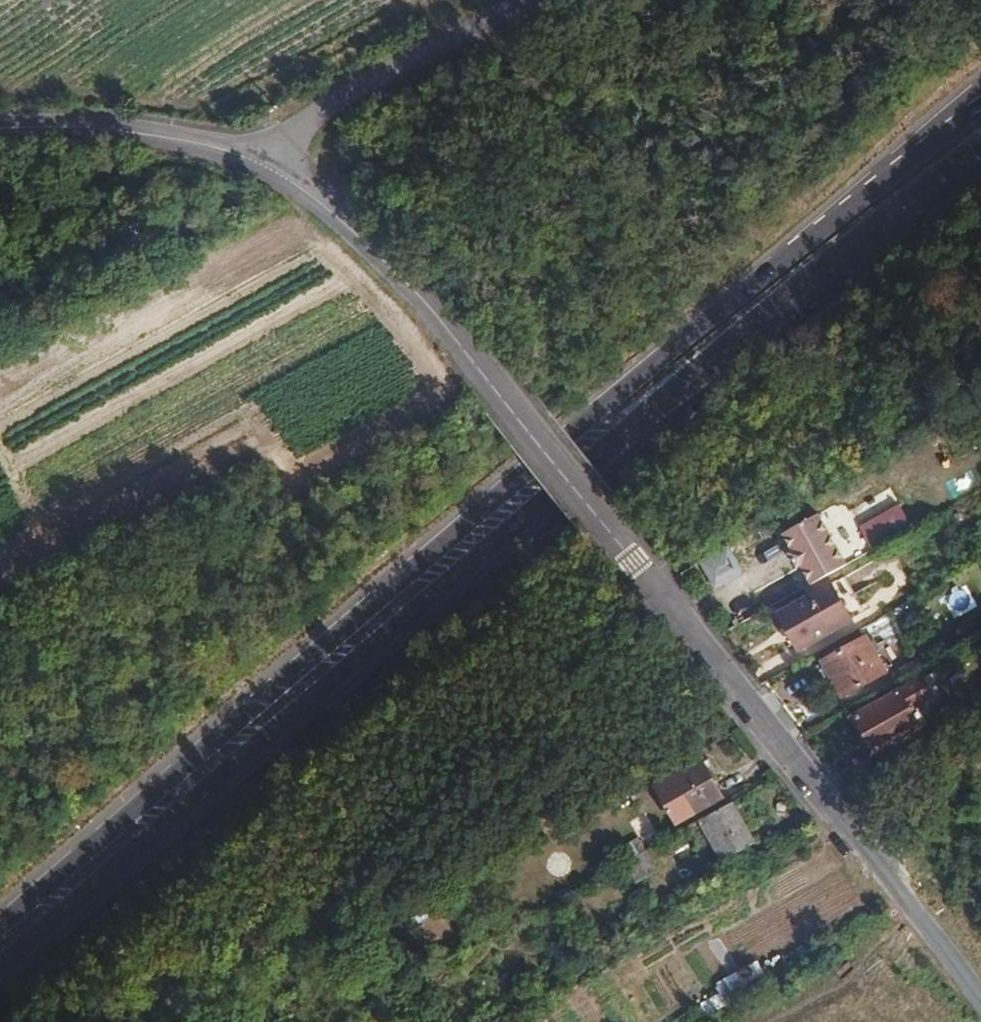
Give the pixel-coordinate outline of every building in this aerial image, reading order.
[(871,552),(915,535),(904,506),(860,523),(871,552)] [(418,519),(413,511),(393,522),(398,531),(418,519)] [(855,562),(869,554),(857,532),(845,538),(848,544),(846,545),(855,562)] [(757,558),(749,544),(727,557),(735,571),(757,558)] [(794,574),(803,591),(825,579),(832,575),(822,558),(794,574)] [(851,564),(832,575),(839,588),(859,577),(851,564)] [(829,586),(825,579),(803,591),(808,598),(829,586)] [(808,598),(776,616),(796,653),(828,634),(827,633),(849,620),(829,586),(808,598)] [(840,699),(884,675),(864,642),(822,666),(840,699)] [(918,730),(897,692),(851,718),(872,757),(918,730)] [(718,797),(700,766),(655,791),(673,822),(718,797)] [(750,845),(728,805),(698,822),(720,861),(750,845)] [(615,854),(622,865),(643,853),(637,842),(615,854)] [(660,859),(653,848),(643,853),(650,865),(660,859)] [(643,853),(622,865),(632,884),(653,871),(650,865),(643,853)]
